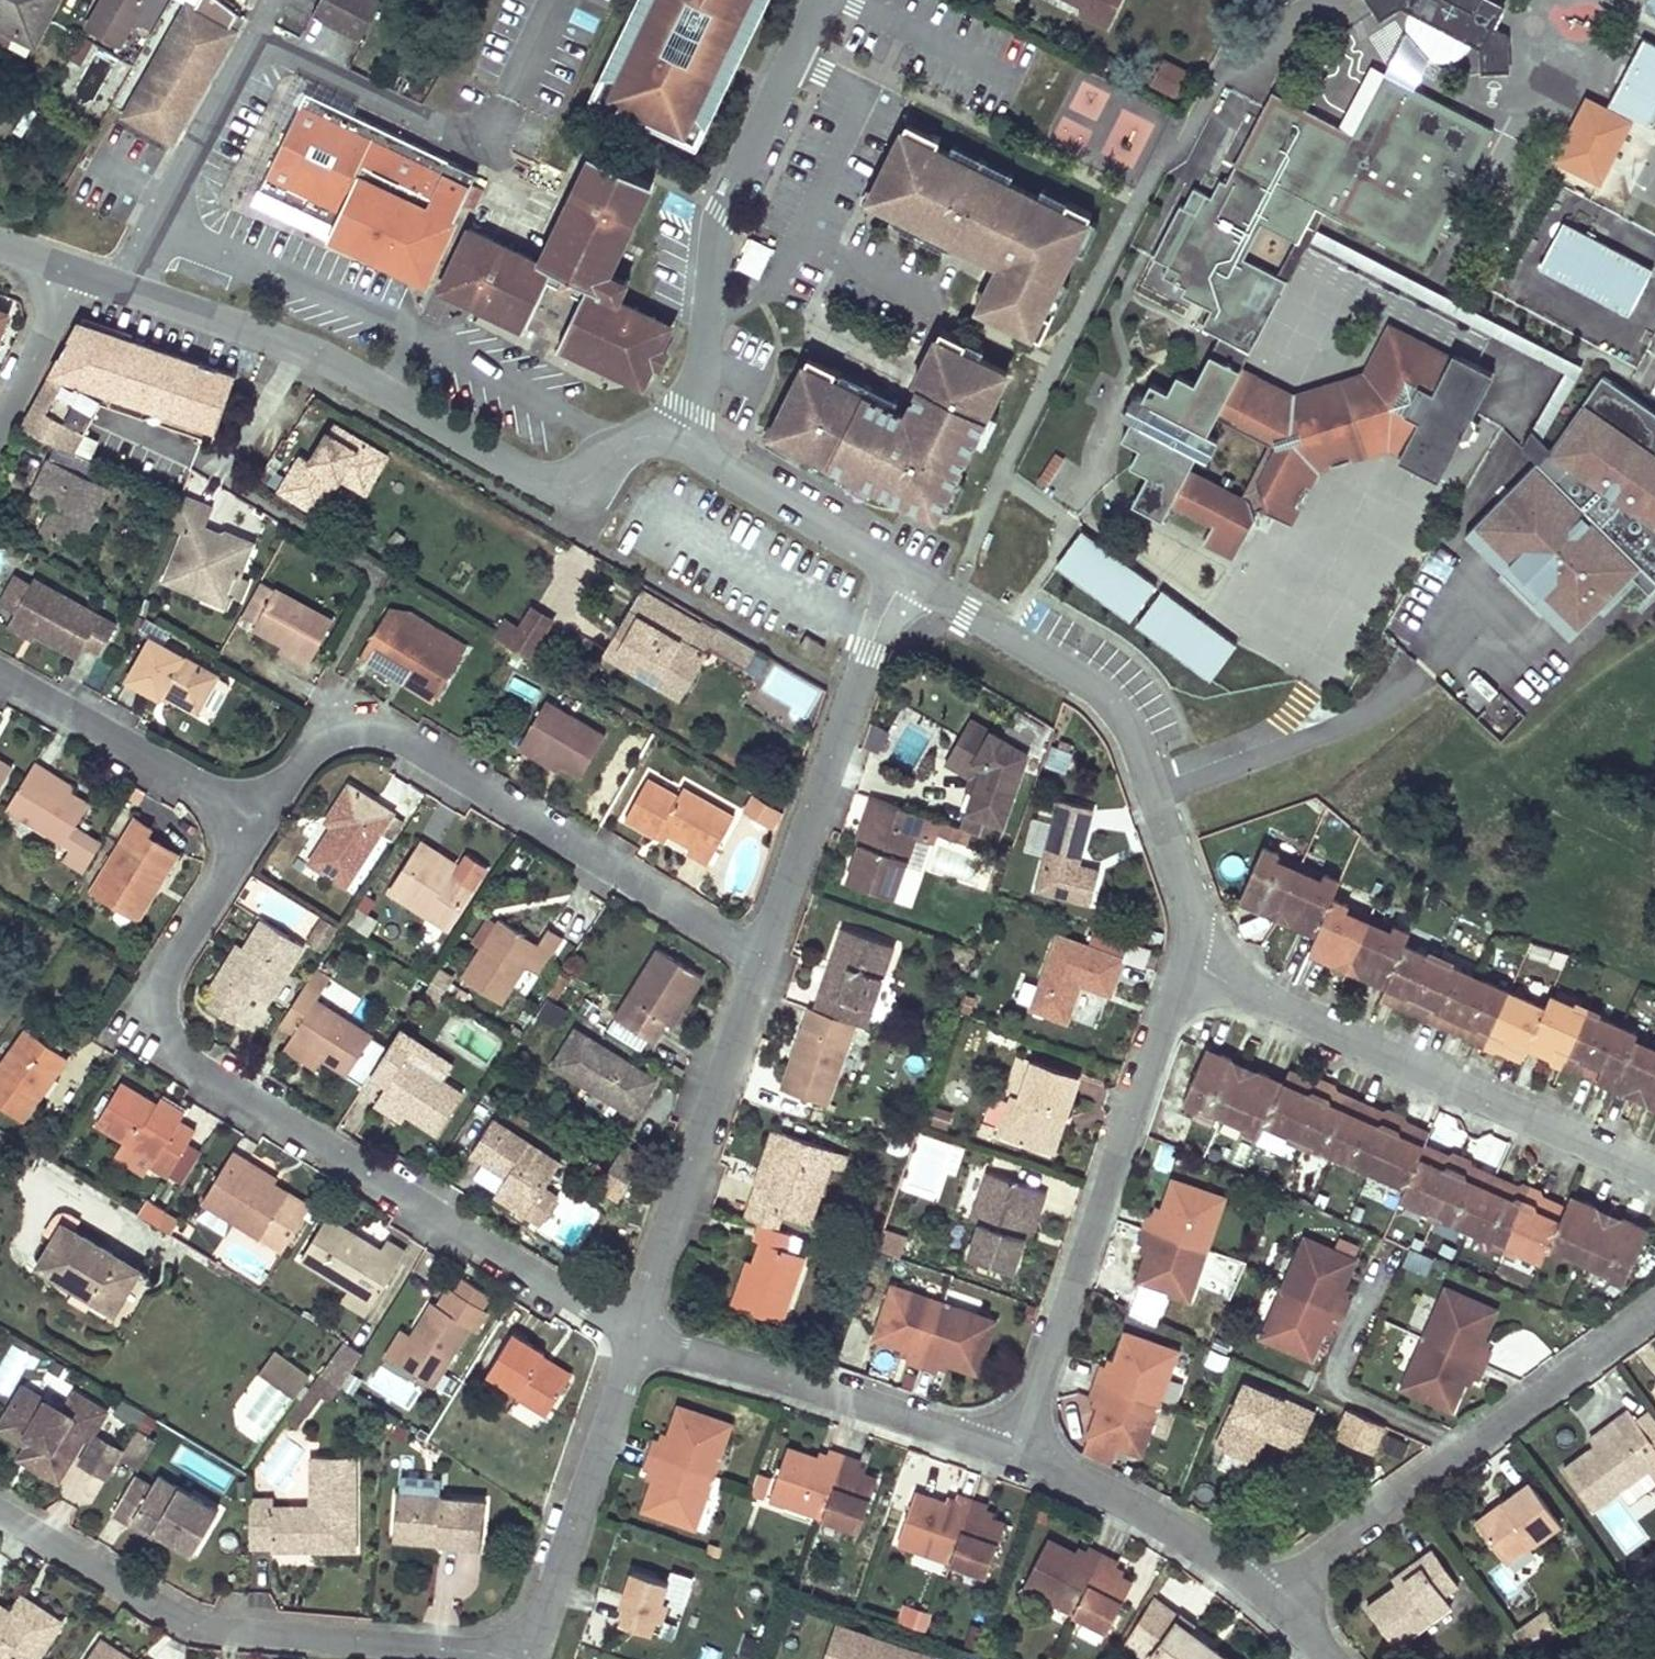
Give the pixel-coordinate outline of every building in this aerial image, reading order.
[(55,0),(0,0),(0,33),(3,27),(6,22),(14,27),(12,31),(33,43),(55,0)] [(85,25),(117,44),(142,0),(99,0),(85,25)] [(382,0),(320,0),(314,12),(361,38),(383,0),(382,0)] [(646,13),(649,15),(640,32),(637,30),(620,66),(623,68),(620,74),(605,75),(596,93),(694,142),(705,121),(696,110),(700,103),(702,105),(720,69),(717,67),(726,50),(729,51),(754,0),(652,0),(646,13)] [(652,0),(642,0),(605,75),(620,74),(623,68),(620,66),(637,30),(640,32),(649,15),(646,13),(652,0)] [(1085,4),(1081,11),(1108,24),(1120,0),(1077,0),(1085,4)] [(1381,16),(1400,5),(1417,14),(1464,38),(1480,46),(1482,71),(1510,68),(1507,33),(1492,25),(1502,6),(1491,0),(1369,0),(1381,16)] [(240,32),(183,1),(120,117),(174,148),(240,32)] [(1464,38),(1417,14),(1417,34),(1449,50),(1464,38)] [(6,22),(3,27),(12,31),(14,27),(6,22)] [(1619,81),(1607,103),(1646,124),(1654,106),(1654,42),(1642,36),(1627,65),(1619,81)] [(1172,94),(1185,69),(1162,57),(1149,82),(1172,94)] [(1385,72),(1352,132),(1370,141),(1384,118),(1375,113),(1393,77),(1385,72)] [(1165,390),(1214,414),(1267,442),(1314,468),(1330,462),(1334,463),(1342,461),(1343,458),(1363,451),(1353,421),(1376,413),(1402,417),(1419,426),(1423,428),(1408,455),(1405,461),(1438,479),(1494,374),(1461,356),(1457,361),(1454,359),(1390,326),(1365,372),(1290,395),(1294,408),(1281,412),(1285,427),(1271,432),(1210,399),(1238,347),(1249,352),(1287,279),(1279,274),(1243,256),(1260,223),(1297,240),(1315,206),(1325,212),(1421,262),(1492,128),(1393,77),(1375,113),(1384,118),(1370,141),(1352,132),(1271,90),(1256,118),(1267,124),(1254,149),(1243,143),(1224,179),(1219,177),(1209,194),(1192,184),(1182,204),(1195,210),(1166,263),(1176,268),(1170,279),(1181,285),(1178,291),(1208,307),(1200,324),(1217,333),(1192,380),(1175,371),(1165,390)] [(475,175),(305,94),(259,188),(334,224),(428,269),(461,204),(471,209),(481,188),(471,183),(475,175)] [(916,117),(878,195),(903,207),(963,236),(999,254),(1002,248),(1012,253),(1009,259),(987,302),(1050,333),(1061,311),(1052,307),(1068,273),(1082,244),(1097,214),(1100,208),(1092,204),(1076,196),(1072,204),(1046,192),(1017,178),(957,148),(945,142),(949,133),(916,117)] [(1256,118),(1243,143),(1254,149),(1267,124),(1256,118)] [(962,140),(957,148),(1017,178),(1022,169),(985,151),(962,140)] [(588,285),(607,246),(640,177),(592,155),(560,220),(540,261),(552,268),(588,285)] [(607,246),(588,285),(619,300),(627,281),(610,273),(619,253),(651,183),(640,178),(640,177),(607,246)] [(1072,204),(1076,196),(1050,183),(1046,192),(1072,204)] [(1297,240),(1279,274),(1287,279),(1290,280),(1307,246),(1325,212),(1315,206),(1297,240)] [(963,236),(903,207),(899,215),(959,245),(963,236)] [(1097,214),(1082,244),(1091,249),(1106,219),(1097,214)] [(1628,314),(1652,267),(1562,221),(1538,267),(1628,314)] [(334,224),(329,236),(423,280),(428,269),(334,224)] [(469,228),(446,276),(518,311),(540,261),(469,228)] [(761,275),(774,244),(751,235),(739,267),(761,275)] [(1012,253),(1002,248),(999,254),(1009,259),(1012,253)] [(518,311),(446,276),(440,289),(524,329),(547,280),(552,268),(540,261),(518,311)] [(552,268),(547,280),(582,297),(588,285),(552,268)] [(1068,273),(1052,307),(1061,311),(1077,278),(1068,273)] [(588,285),(582,297),(559,345),(643,384),(649,373),(576,338),(592,301),(666,336),(671,325),(619,300),(588,285)] [(576,338),(649,373),(666,336),(592,301),(576,338)] [(3,327),(8,312),(0,310),(0,317),(3,327)] [(73,328),(72,330),(131,351),(135,341),(80,322),(73,328)] [(904,405),(841,375),(846,365),(818,352),(779,430),(823,451),(883,481),(945,512),(949,503),(964,473),(982,437),(997,407),(1015,369),(987,355),(971,347),(975,338),(950,325),(923,379),(930,383),(920,401),(926,404),(921,414),(915,411),(912,417),(901,411),(904,405)] [(131,351),(72,330),(65,339),(21,428),(74,451),(98,401),(210,441),(229,386),(180,368),(131,351)] [(992,346),(975,338),(971,347),(987,355),(992,346)] [(183,358),(135,341),(131,351),(180,368),(183,358)] [(1290,395),(1239,368),(1249,352),(1238,347),(1210,399),(1271,432),(1285,427),(1281,412),(1294,408),(1290,395)] [(233,375),(183,358),(180,368),(229,386),(233,375)] [(846,365),(841,375),(904,405),(908,397),(846,365)] [(1472,524),(1577,629),(1632,574),(1648,591),(1654,584),(1654,411),(1601,373),(1547,449),(1545,447),(1534,458),(1536,460),(1472,524)] [(1214,414),(1165,390),(1148,380),(1139,397),(1138,399),(1147,404),(1137,422),(1129,417),(1128,419),(1119,436),(1136,446),(1127,462),(1145,472),(1130,500),(1161,517),(1170,501),(1184,508),(1187,512),(1194,515),(1196,514),(1212,522),(1202,538),(1233,555),(1253,517),(1251,509),(1261,505),(1263,510),(1285,520),(1296,500),(1300,499),(1303,494),(1302,490),(1314,468),(1267,442),(1239,494),(1210,480),(1210,477),(1204,473),(1199,475),(1187,468),(1196,450),(1206,456),(1217,435),(1207,430),(1214,414)] [(1120,415),(1128,419),(1129,417),(1137,422),(1147,404),(1138,399),(1139,397),(1130,393),(1120,415)] [(926,404),(920,401),(915,411),(921,414),(926,404)] [(915,411),(904,405),(901,411),(912,417),(915,411)] [(1006,411),(997,407),(982,437),(991,441),(1006,411)] [(1353,421),(1363,451),(1386,444),(1404,453),(1419,426),(1402,417),(1376,413),(1353,421)] [(362,440),(335,423),(329,432),(356,449),(362,440)] [(1419,426),(1404,453),(1408,455),(1423,428),(1419,426)] [(1545,447),(1530,428),(1521,445),(1534,458),(1545,447)] [(302,454),(280,489),(319,513),(341,477),(361,489),(367,481),(371,483),(388,456),(362,440),(356,449),(329,432),(311,459),(302,454)] [(1048,485),(1063,461),(1039,445),(1023,470),(1048,485)] [(883,481),(823,451),(818,460),(878,489),(883,481)] [(48,510),(39,528),(78,547),(96,509),(107,487),(47,460),(31,493),(51,503),(58,506),(54,514),(48,510)] [(973,478),(964,473),(949,503),(958,508),(973,478)] [(367,481),(361,489),(365,492),(371,483),(367,481)] [(182,532),(162,579),(201,595),(199,599),(227,609),(233,596),(242,599),(250,579),(241,576),(251,552),(231,544),(227,533),(213,537),(202,533),(205,525),(211,508),(179,495),(166,526),(182,532)] [(51,503),(48,510),(54,514),(58,506),(51,503)] [(1251,509),(1253,517),(1256,524),(1266,521),(1263,510),(1261,505),(1251,509)] [(1577,629),(1472,524),(1464,533),(1569,637),(1577,629)] [(1079,528),(1054,563),(1129,619),(1154,585),(1079,528)] [(227,533),(231,544),(251,552),(254,544),(227,533)] [(30,582),(14,573),(0,600),(0,603),(14,612),(30,582)] [(14,612),(10,619),(35,633),(77,657),(85,644),(99,652),(114,624),(32,578),(30,582),(14,612)] [(259,581),(240,616),(255,624),(253,629),(279,644),(311,661),(332,623),(259,581)] [(639,589),(627,608),(687,642),(690,636),(698,623),(639,589)] [(1161,590),(1135,625),(1207,677),(1233,642),(1161,590)] [(529,607),(506,644),(525,655),(548,618),(529,607)] [(627,608),(603,651),(633,670),(639,659),(667,676),(687,642),(627,608)] [(412,614),(405,625),(435,643),(441,632),(412,614)] [(409,677),(437,695),(460,659),(435,643),(405,625),(389,615),(367,650),(381,659),(409,677)] [(698,623),(690,636),(726,658),(737,638),(701,617),(698,623)] [(35,633),(10,619),(7,625),(32,639),(35,633)] [(803,632),(796,645),(815,655),(822,643),(803,632)] [(150,637),(126,677),(159,696),(163,691),(196,710),(217,675),(150,637)] [(311,661),(279,644),(276,650),(307,667),(311,661)] [(409,677),(381,659),(378,665),(405,683),(409,677)] [(639,659),(633,670),(661,686),(667,676),(639,659)] [(1477,674),(1470,686),(1491,699),(1498,687),(1477,674)] [(517,676),(510,687),(533,699),(539,688),(517,676)] [(519,748),(535,757),(539,751),(561,766),(581,778),(605,736),(547,701),(519,748)] [(871,722),(865,744),(884,750),(890,728),(871,722)] [(1028,759),(971,725),(957,749),(954,754),(985,771),(969,815),(962,832),(996,845),(1028,759)] [(539,751),(535,757),(557,772),(561,766),(539,751)] [(985,771),(954,754),(946,767),(973,781),(961,812),(969,815),(985,771)] [(33,761),(4,807),(69,846),(90,859),(101,840),(75,823),(89,801),(70,789),(46,775),(49,770),(33,761)] [(9,768),(0,762),(0,783),(9,768)] [(49,770),(46,775),(70,789),(73,784),(49,770)] [(626,820),(657,837),(661,830),(669,833),(691,846),(688,853),(710,865),(727,831),(707,820),(716,804),(683,787),(679,795),(649,779),(626,820)] [(331,824),(307,861),(345,883),(389,811),(390,809),(346,782),(324,819),(331,824)] [(779,808),(756,793),(746,808),(770,823),(779,808)] [(859,847),(846,884),(893,899),(904,867),(920,872),(931,838),(916,833),(921,818),(870,800),(865,817),(869,819),(859,847)] [(1057,802),(1035,889),(1087,902),(1095,868),(1077,863),(1091,810),(1057,802)] [(716,804),(707,820),(727,831),(736,816),(716,804)] [(783,810),(779,808),(770,823),(774,825),(783,810)] [(406,822),(389,811),(377,831),(394,841),(406,822)] [(108,878),(99,893),(118,904),(123,896),(142,908),(151,895),(150,885),(155,877),(159,880),(177,852),(148,834),(151,827),(135,817),(119,843),(127,848),(119,860),(111,856),(101,873),(108,878)] [(865,817),(855,845),(859,847),(869,819),(865,817)] [(944,826),(921,818),(916,833),(931,838),(932,837),(940,839),(944,826)] [(961,832),(944,826),(940,839),(957,845),(961,832)] [(661,830),(657,837),(665,841),(669,833),(661,830)] [(445,926),(485,864),(466,852),(459,864),(452,874),(447,871),(454,861),(421,840),(389,890),(445,926)] [(90,859),(69,846),(64,856),(84,868),(90,859)] [(1246,902),(1277,914),(1282,902),(1292,906),(1303,910),(1297,923),(1324,934),(1316,952),(1346,964),(1352,951),(1361,955),(1371,960),(1366,972),(1394,985),(1388,998),(1404,1004),(1409,991),(1419,995),(1428,999),(1422,1013),(1484,1039),(1490,1026),(1500,1030),(1509,1034),(1503,1047),(1531,1058),(1536,1046),(1561,1056),(1568,1043),(1578,1048),(1589,1052),(1583,1066),(1634,1087),(1639,1074),(1652,1079),(1654,1081),(1654,1033),(1630,1022),(1595,1007),(1560,992),(1554,1006),(1517,990),(1478,973),(1436,955),(1411,945),(1417,930),(1378,914),(1340,897),(1347,881),(1309,865),(1269,848),(1246,902)] [(452,874),(459,864),(454,861),(447,871),(452,874)] [(101,873),(91,888),(99,893),(108,878),(101,873)] [(306,933),(317,912),(278,891),(267,912),(306,933)] [(123,896),(118,904),(138,916),(142,908),(123,896)] [(1282,902),(1277,914),(1286,918),(1292,906),(1282,902)] [(1292,906),(1286,918),(1297,923),(1303,910),(1292,906)] [(356,908),(349,924),(384,940),(392,924),(356,908)] [(335,922),(322,914),(307,937),(321,945),(335,922)] [(227,972),(220,968),(210,984),(217,989),(207,1005),(233,1020),(253,988),(268,998),(285,970),(302,943),(261,918),(244,945),(244,946),(227,972)] [(500,918),(462,976),(502,1001),(526,964),(539,973),(563,935),(548,925),(538,942),(500,918)] [(827,971),(814,1008),(854,1021),(866,1025),(895,945),(843,927),(831,960),(840,962),(836,974),(827,971)] [(1042,980),(1032,1008),(1066,1020),(1080,984),(1111,994),(1124,958),(1058,935),(1042,980)] [(236,940),(220,968),(227,972),(244,946),(244,945),(236,940)] [(656,1038),(667,1020),(686,989),(692,992),(703,974),(659,948),(618,1015),(656,1038)] [(1352,951),(1346,964),(1355,968),(1361,955),(1352,951)] [(1361,955),(1355,968),(1366,972),(1371,960),(1361,955)] [(831,960),(827,971),(836,974),(840,962),(831,960)] [(438,969),(431,981),(446,990),(453,978),(438,969)] [(420,996),(430,980),(420,974),(410,990),(420,996)] [(286,1010),(281,1018),(295,1028),(291,1034),(348,1071),(372,1034),(315,996),(320,989),(305,979),(304,982),(286,1010)] [(430,980),(420,996),(436,1006),(446,990),(431,981),(430,980)] [(686,989),(667,1020),(673,1024),(692,992),(686,989)] [(1409,991),(1404,1004),(1413,1008),(1419,995),(1409,991)] [(1419,995),(1413,1008),(1422,1013),(1428,999),(1419,995)] [(568,1009),(550,998),(540,1013),(558,1024),(568,1009)] [(814,1008),(809,1006),(782,1088),(827,1103),(854,1021),(814,1008)] [(1490,1026),(1484,1039),(1494,1043),(1500,1030),(1490,1026)] [(41,1093),(35,1089),(51,1068),(56,1072),(67,1056),(25,1027),(0,1062),(0,1102),(22,1118),(41,1093)] [(555,1065),(585,1084),(636,1115),(658,1080),(577,1028),(555,1065)] [(437,1130),(461,1092),(442,1079),(405,1056),(416,1040),(399,1029),(393,1038),(371,1072),(387,1082),(380,1093),(407,1110),(437,1130)] [(1500,1030),(1494,1043),(1503,1047),(1509,1034),(1500,1030)] [(416,1040),(405,1056),(442,1079),(452,1064),(416,1040)] [(1568,1043),(1561,1056),(1572,1061),(1578,1048),(1568,1043)] [(1206,1045),(1184,1097),(1222,1114),(1259,1130),(1264,1119),(1301,1135),(1333,1149),(1371,1165),(1407,1181),(1405,1187),(1402,1193),(1440,1209),(1473,1224),(1509,1239),(1546,1255),(1546,1254),(1550,1244),(1551,1244),(1590,1261),(1629,1279),(1652,1225),(1626,1214),(1621,1227),(1608,1221),(1593,1215),(1599,1202),(1573,1191),(1568,1203),(1542,1192),(1537,1203),(1526,1199),(1516,1195),(1521,1183),(1496,1172),(1474,1163),(1469,1174),(1457,1169),(1447,1164),(1452,1153),(1425,1142),(1430,1128),(1404,1117),(1399,1129),(1389,1126),(1379,1122),(1385,1108),(1357,1096),(1333,1087),(1329,1099),(1319,1095),(1318,1094),(1308,1090),(1314,1078),(1287,1066),(1282,1078),(1256,1067),(1251,1079),(1239,1073),(1229,1070),(1235,1057),(1206,1045)] [(1578,1048),(1572,1061),(1583,1066),(1589,1052),(1578,1048)] [(1021,1099),(1034,1061),(1017,1055),(1004,1093),(1013,1097),(1021,1099)] [(1235,1057),(1229,1070),(1239,1073),(1244,1061),(1235,1057)] [(1000,1134),(1043,1148),(1057,1110),(1067,1112),(1080,1075),(1034,1061),(1021,1099),(1013,1097),(1000,1134)] [(1244,1061),(1239,1073),(1251,1079),(1256,1067),(1244,1061)] [(35,1089),(41,1093),(56,1072),(51,1068),(35,1089)] [(1639,1074),(1634,1087),(1647,1093),(1652,1079),(1639,1074)] [(1314,1078),(1308,1090),(1318,1094),(1319,1095),(1324,1082),(1314,1078)] [(179,1117),(158,1104),(120,1080),(95,1120),(154,1158),(151,1163),(167,1173),(193,1129),(178,1120),(179,1117)] [(1324,1082),(1319,1095),(1329,1099),(1333,1087),(1324,1082)] [(380,1093),(375,1102),(401,1119),(407,1110),(380,1093)] [(995,1096),(985,1117),(998,1123),(1008,1102),(995,1096)] [(161,1097),(158,1104),(179,1117),(184,1111),(161,1097)] [(952,1112),(938,1108),(932,1122),(947,1127),(952,1112)] [(1385,1108),(1379,1122),(1389,1126),(1394,1112),(1385,1108)] [(1057,1110),(1043,1148),(1053,1151),(1067,1112),(1057,1110)] [(1394,1112),(1389,1126),(1399,1129),(1404,1117),(1394,1112)] [(470,1155),(477,1159),(501,1126),(491,1120),(470,1155)] [(997,1126),(983,1121),(979,1132),(992,1137),(997,1126)] [(501,1126),(477,1159),(506,1177),(495,1196),(528,1215),(545,1187),(561,1161),(501,1126)] [(918,1132),(914,1143),(928,1148),(932,1137),(918,1132)] [(767,1144),(754,1182),(763,1185),(777,1147),(767,1144)] [(754,1182),(748,1200),(783,1212),(809,1220),(828,1164),(777,1147),(763,1185),(754,1182)] [(283,1249),(310,1205),(274,1182),(245,1165),(249,1158),(233,1149),(203,1199),(261,1236),(283,1249)] [(1452,1153),(1447,1164),(1457,1169),(1461,1158),(1452,1153)] [(249,1158),(245,1165),(274,1182),(278,1176),(249,1158)] [(1461,1158),(1457,1169),(1469,1174),(1474,1163),(1462,1158),(1461,1158)] [(985,1205),(980,1222),(969,1252),(1013,1268),(1024,1234),(1016,1230),(1018,1221),(1024,1223),(1030,1206),(1040,1209),(1046,1191),(987,1172),(977,1203),(985,1205)] [(1148,1244),(1145,1252),(1135,1279),(1137,1280),(1150,1285),(1189,1299),(1195,1282),(1208,1247),(1221,1211),(1227,1193),(1173,1175),(1162,1204),(1160,1212),(1152,1209),(1147,1208),(1136,1239),(1141,1241),(1148,1244)] [(1521,1183),(1516,1195),(1526,1199),(1531,1187),(1521,1183)] [(545,1187),(528,1215),(543,1224),(560,1195),(545,1187)] [(1531,1187),(1526,1199),(1537,1203),(1542,1192),(1531,1188),(1531,1187)] [(566,1189),(539,1230),(574,1252),(601,1211),(566,1189)] [(138,1214),(155,1224),(171,1234),(180,1220),(148,1200),(138,1214)] [(748,1200),(743,1216),(762,1222),(778,1228),(783,1212),(748,1200)] [(1155,1202),(1152,1209),(1160,1212),(1162,1204),(1155,1202)] [(1599,1202),(1593,1215),(1608,1221),(1613,1209),(1612,1209),(1599,1202)] [(977,1203),(972,1219),(980,1222),(985,1205),(977,1203)] [(1016,1230),(1024,1234),(1031,1234),(1040,1209),(1030,1206),(1024,1223),(1018,1221),(1016,1230)] [(1613,1209),(1608,1221),(1621,1227),(1626,1214),(1613,1209)] [(302,1256),(351,1285),(361,1268),(367,1272),(357,1289),(374,1301),(400,1259),(405,1251),(385,1239),(380,1248),(327,1215),(302,1256)] [(755,1259),(740,1305),(784,1320),(806,1254),(787,1248),(793,1233),(778,1228),(762,1222),(756,1238),(761,1240),(755,1259)] [(39,1265),(74,1286),(79,1281),(87,1287),(84,1292),(111,1308),(135,1267),(63,1225),(39,1265)] [(880,1246),(902,1254),(908,1235),(886,1227),(880,1246)] [(1301,1252),(1271,1323),(1265,1337),(1314,1358),(1324,1333),(1328,1326),(1336,1329),(1340,1331),(1353,1300),(1350,1298),(1341,1295),(1345,1286),(1357,1258),(1308,1237),(1301,1252)] [(1141,1241),(1138,1249),(1145,1252),(1148,1244),(1141,1241)] [(1410,1247),(1405,1263),(1430,1270),(1434,1254),(1410,1247)] [(734,1304),(740,1305),(755,1259),(749,1258),(734,1304)] [(361,1268),(351,1285),(357,1289),(367,1272),(361,1268)] [(492,1292),(465,1276),(456,1290),(450,1286),(439,1303),(434,1300),(396,1361),(434,1385),(471,1324),(479,1328),(490,1310),(483,1306),(492,1292)] [(1150,1285),(1137,1280),(1133,1293),(1162,1304),(1167,1291),(1150,1285)] [(79,1281),(74,1286),(84,1292),(87,1287),(79,1281)] [(904,1358),(904,1360),(936,1371),(937,1368),(941,1360),(948,1363),(978,1372),(995,1319),(978,1313),(904,1288),(890,1283),(872,1336),(897,1345),(907,1348),(904,1358)] [(1457,1410),(1467,1384),(1472,1374),(1479,1377),(1483,1378),(1497,1346),(1494,1345),(1486,1341),(1490,1332),(1501,1305),(1448,1283),(1404,1388),(1457,1410)] [(1345,1286),(1341,1295),(1350,1298),(1353,1290),(1345,1286)] [(1328,1326),(1324,1333),(1333,1337),(1336,1329),(1328,1326)] [(1105,1399),(1102,1406),(1093,1434),(1146,1452),(1150,1437),(1162,1401),(1174,1364),(1180,1346),(1128,1329),(1118,1359),(1116,1366),(1106,1364),(1103,1362),(1092,1395),(1095,1396),(1105,1399)] [(386,1354),(396,1361),(412,1336),(401,1330),(386,1354)] [(1490,1332),(1486,1341),(1494,1345),(1497,1335),(1490,1332)] [(520,1392),(517,1396),(549,1415),(571,1379),(541,1362),(546,1354),(514,1334),(490,1373),(520,1392)] [(0,1365),(0,1392),(9,1398),(34,1357),(13,1344),(0,1365)] [(897,1345),(894,1355),(904,1358),(907,1348),(897,1345)] [(259,1372),(295,1396),(310,1374),(274,1350),(259,1372)] [(546,1354),(541,1362),(571,1379),(576,1371),(546,1354)] [(1109,1356),(1106,1364),(1116,1366),(1118,1359),(1109,1356)] [(339,1385),(341,1386),(352,1368),(333,1357),(322,1374),(339,1385)] [(941,1360),(937,1368),(945,1372),(948,1363),(941,1360)] [(322,1374),(320,1373),(310,1388),(318,1394),(328,1400),(339,1385),(322,1374)] [(1472,1374),(1467,1384),(1475,1387),(1479,1377),(1472,1374)] [(1219,1445),(1250,1458),(1261,1432),(1269,1435),(1290,1444),(1298,1424),(1311,1430),(1319,1410),(1247,1379),(1219,1445)] [(49,1443),(36,1465),(62,1481),(87,1438),(93,1441),(97,1435),(110,1412),(80,1394),(70,1412),(28,1388),(9,1420),(49,1443)] [(318,1394),(310,1388),(296,1407),(305,1413),(318,1394)] [(1095,1396),(1093,1403),(1102,1406),(1105,1399),(1095,1396)] [(1635,1416),(1654,1442),(1654,1415),(1649,1406),(1635,1416)] [(297,1425),(305,1413),(296,1407),(288,1418),(297,1425)] [(656,1475),(654,1484),(644,1511),(697,1529),(702,1513),(714,1476),(728,1439),(733,1424),(680,1407),(670,1436),(668,1442),(657,1439),(655,1439),(645,1471),(647,1471),(656,1475)] [(1388,1424),(1349,1407),(1337,1436),(1375,1452),(1388,1424)] [(1635,1416),(1629,1408),(1613,1419),(1619,1425),(1594,1443),(1564,1466),(1594,1506),(1648,1466),(1654,1476),(1654,1442),(1635,1416)] [(1613,1419),(1589,1436),(1594,1443),(1619,1425),(1613,1419)] [(21,1457),(36,1465),(49,1443),(9,1420),(3,1432),(28,1445),(21,1457)] [(1298,1424),(1290,1444),(1301,1449),(1311,1430),(1298,1424)] [(142,1467),(158,1440),(139,1428),(126,1451),(123,1456),(142,1467)] [(660,1432),(657,1439),(668,1442),(670,1436),(660,1432)] [(1261,1432),(1250,1458),(1257,1461),(1269,1435),(1261,1432)] [(95,1470),(111,1442),(97,1435),(93,1441),(95,1442),(83,1462),(95,1470)] [(123,1456),(126,1451),(111,1442),(95,1470),(110,1478),(123,1456)] [(772,1498),(788,1503),(826,1515),(865,1529),(881,1479),(868,1475),(859,1472),(861,1465),(863,1460),(830,1449),(829,1454),(826,1461),(818,1459),(787,1449),(772,1498)] [(821,1451),(818,1459),(826,1461),(829,1454),(821,1451)] [(246,1502),(248,1550),(271,1549),(271,1553),(301,1552),(301,1545),(313,1544),(313,1551),(355,1549),(351,1454),(309,1456),(312,1507),(271,1509),(270,1501),(246,1502)] [(861,1465),(859,1472),(868,1475),(870,1468),(861,1465)] [(647,1471),(644,1480),(654,1484),(656,1475),(647,1471)] [(773,1477),(761,1473),(754,1493),(768,1496),(773,1477)] [(115,1513),(136,1524),(141,1516),(165,1530),(198,1549),(222,1507),(163,1474),(155,1486),(137,1475),(115,1513)] [(1486,1529),(1511,1563),(1542,1540),(1561,1525),(1530,1484),(1505,1503),(1511,1510),(1486,1529)] [(397,1494),(395,1532),(439,1534),(438,1544),(481,1547),(485,1500),(397,1494)] [(903,1543),(920,1549),(957,1563),(995,1576),(1013,1527),(1000,1522),(992,1520),(995,1510),(996,1508),(966,1497),(965,1498),(961,1508),(953,1505),(921,1494),(903,1543)] [(957,1496),(953,1505),(961,1508),(965,1498),(957,1496)] [(1480,1521),(1486,1529),(1511,1510),(1505,1503),(1480,1521)] [(1000,1522),(1004,1513),(995,1510),(992,1520),(1000,1522)] [(141,1516),(136,1524),(160,1538),(165,1530),(141,1516)] [(395,1532),(394,1540),(438,1544),(439,1534),(395,1532)] [(1028,1587),(1042,1594),(1077,1612),(1113,1630),(1138,1580),(1124,1574),(1117,1571),(1121,1563),(1122,1560),(1091,1545),(1090,1547),(1087,1555),(1079,1551),(1052,1537),(1028,1587)] [(1082,1544),(1079,1551),(1087,1555),(1090,1547),(1082,1544)] [(1424,1568),(1401,1584),(1370,1607),(1397,1645),(1454,1605),(1446,1595),(1462,1584),(1435,1549),(1419,1561),(1424,1568)] [(1396,1578),(1401,1584),(1424,1568),(1419,1561),(1396,1578)] [(1121,1563),(1117,1571),(1124,1574),(1127,1567),(1121,1563)] [(630,1608),(624,1623),(653,1633),(658,1618),(665,1620),(671,1600),(664,1597),(670,1581),(634,1570),(623,1606),(630,1608)] [(35,1603),(27,1599),(17,1614),(0,1604),(0,1616),(19,1628),(35,1603)] [(62,1621),(35,1603),(19,1628),(0,1616),(0,1658),(37,1658),(62,1621)] [(898,1622),(929,1630),(934,1611),(903,1603),(898,1622)] [(1532,1622),(1550,1645),(1566,1632),(1549,1609),(1532,1622)] [(1152,1657),(1154,1658),(1235,1658),(1221,1649),(1218,1655),(1211,1650),(1215,1644),(1195,1630),(1199,1624),(1183,1613),(1152,1657)] [(1517,1633),(1534,1656),(1550,1645),(1532,1622),(1517,1633)] [(1199,1624),(1195,1630),(1215,1644),(1221,1649),(1225,1644),(1199,1624)] [(841,1627),(830,1658),(928,1658),(841,1627)] [(102,1638),(88,1658),(134,1658),(102,1638)] [(1221,1649),(1215,1644),(1211,1650),(1218,1655),(1221,1649)]
